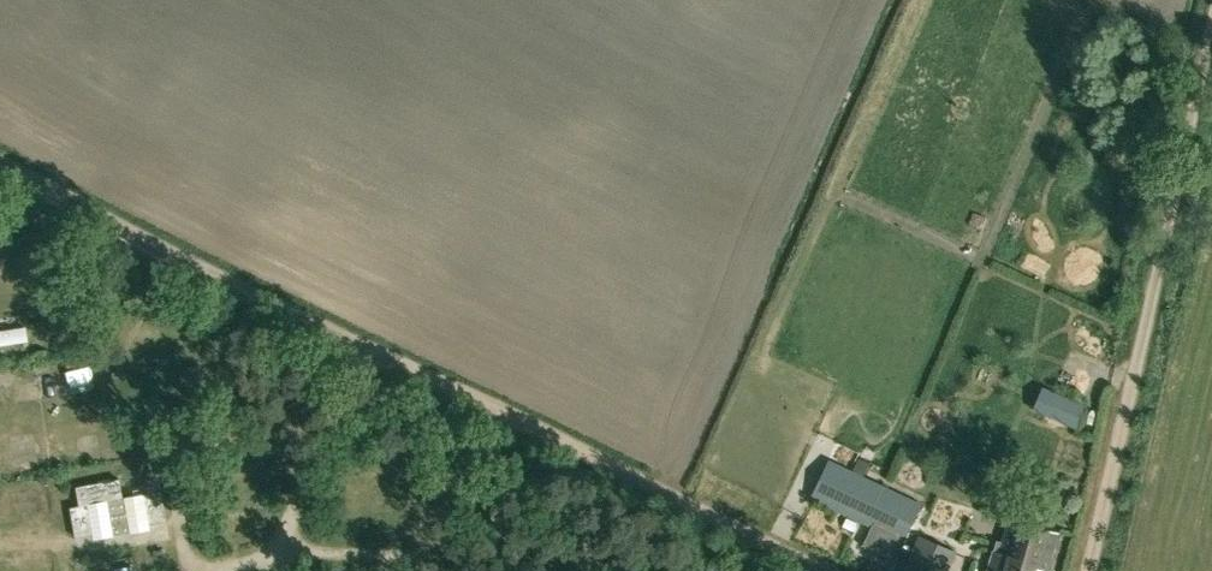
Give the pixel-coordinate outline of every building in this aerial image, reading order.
[(35,351),(34,332),(0,335),(0,354),(35,351)] [(90,370),(68,369),(67,396),(89,396),(90,370)] [(20,379),(22,404),(46,402),(44,377),(20,379)] [(89,463),(115,464),(116,446),(89,445),(89,463)] [(828,460),(811,497),(871,526),(862,545),(889,558),(898,539),(905,542),(922,505),(879,484),(863,477),(851,471),(828,460)] [(86,502),(106,498),(122,495),(121,489),(118,476),(75,484),(78,504),(86,502)] [(160,488),(143,491),(148,521),(166,517),(160,488)] [(129,530),(122,495),(106,498),(113,533),(129,530)] [(92,532),(86,502),(78,504),(68,506),(74,535),(92,532)] [(987,570),(1049,570),(1046,570),(1056,532),(1006,519),(997,552),(992,551),(987,570)] [(919,537),(904,570),(947,570),(955,552),(919,537)]
